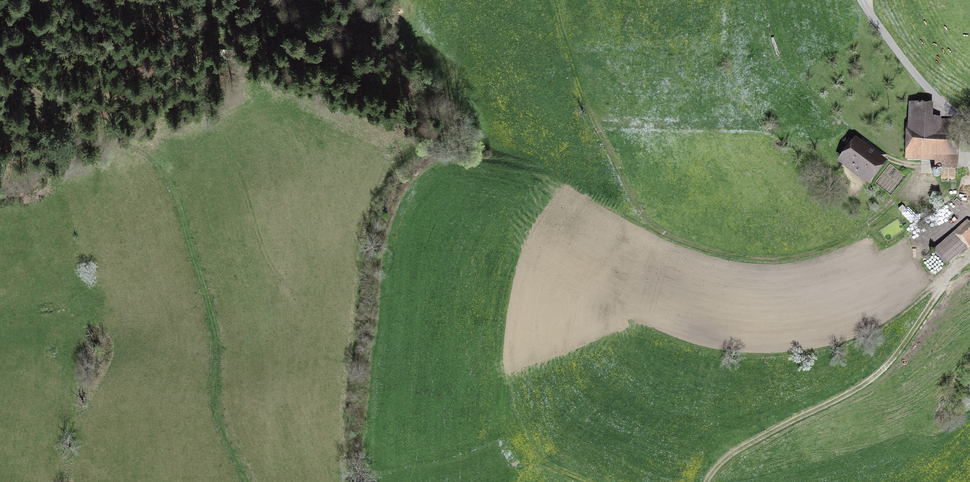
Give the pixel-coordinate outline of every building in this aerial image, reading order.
[(958,155),(959,131),(954,120),(930,119),(930,105),(913,104),(911,153),(958,155)] [(845,162),(870,179),(882,161),(857,144),(845,162)] [(946,263),(966,243),(969,246),(969,245),(969,228),(966,223),(936,251),(946,263)]
